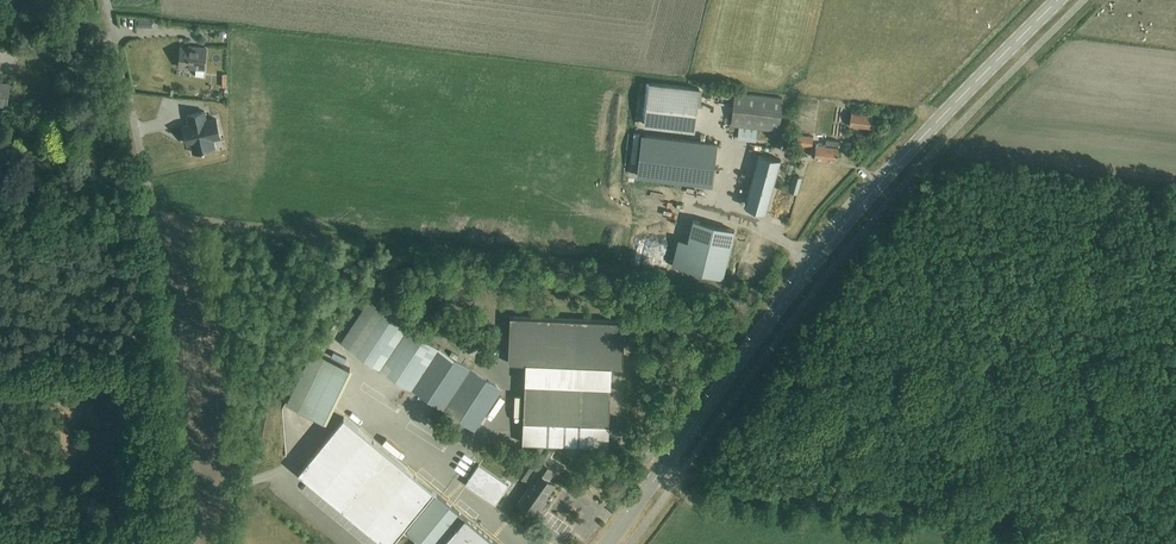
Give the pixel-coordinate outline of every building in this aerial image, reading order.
[(151,26),(152,18),(138,18),(138,26),(151,26)] [(206,49),(181,47),(180,67),(195,68),(195,75),(204,76),(205,69),(206,49)] [(8,105),(11,84),(0,83),(0,104),(8,105)] [(647,121),(647,126),(695,131),(700,89),(694,88),(652,83),(647,121)] [(757,142),(758,130),(780,132),(784,99),(736,93),(732,127),(740,128),(739,139),(757,142)] [(189,125),(183,126),(186,137),(190,136),(194,152),(215,148),(213,140),(221,138),(217,118),(208,120),(207,121),(204,111),(187,115),(189,125)] [(874,129),(875,116),(854,113),(852,127),(874,129)] [(797,144),(811,146),(813,136),(798,134),(797,144)] [(639,178),(714,186),(718,145),(644,136),(639,178)] [(839,161),(841,141),(829,140),(828,146),(818,145),(817,159),(839,161)] [(767,212),(781,161),(760,155),(746,207),(767,212)] [(789,191),(798,194),(803,177),(794,174),(789,191)] [(693,220),(681,267),(723,277),(735,230),(693,220)] [(370,303),(343,343),(412,388),(475,430),(479,424),(486,414),(489,409),(502,390),(439,348),(370,303)] [(510,363),(613,367),(624,368),(626,321),(512,317),(510,363)] [(330,422),(352,365),(318,352),(312,367),(317,370),(301,410),(330,422)] [(612,386),(527,383),(525,422),(611,425),(612,386)] [(300,472),(315,484),(346,510),(346,511),(367,529),(386,543),(391,543),(396,539),(403,529),(404,529),(406,531),(407,532),(438,494),(437,494),(434,491),(387,452),(344,417),(344,418),(335,429),(313,456),(300,472)] [(536,514),(558,484),(552,480),(558,471),(545,461),(532,478),(537,481),(521,503),(536,514)] [(496,504),(509,485),(479,464),(466,483),(496,504)] [(524,464),(516,475),(526,482),(534,470),(524,464)] [(407,532),(423,543),(498,543),(438,494),(407,532)]
